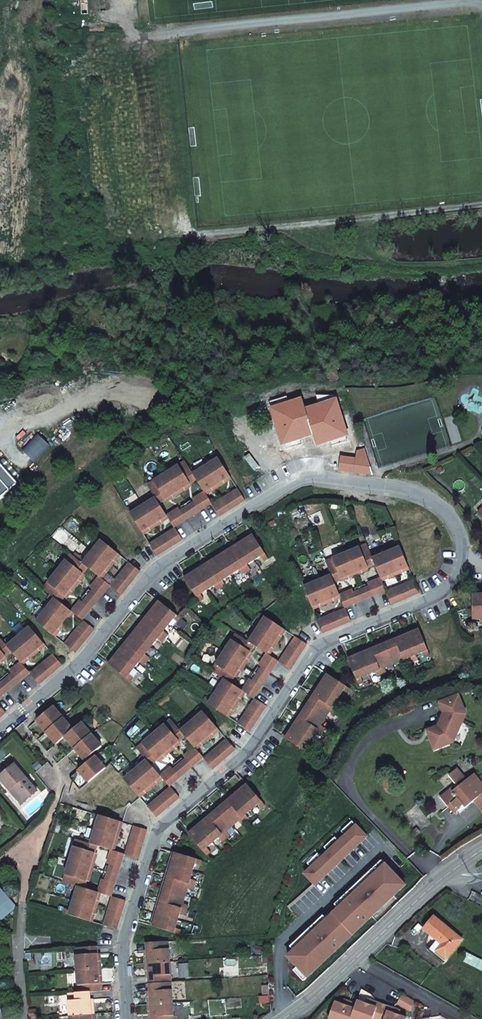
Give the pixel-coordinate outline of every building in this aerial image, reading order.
[(303,398),(270,409),(282,446),(313,436),(317,447),(350,436),(338,398),(306,408),(303,398)] [(356,458),(341,456),(338,471),(374,476),(365,448),(357,450),(356,458)] [(198,480),(206,492),(206,493),(213,489),(214,491),(227,483),(225,481),(231,477),(217,454),(213,456),(216,461),(199,472),(196,467),(192,469),(198,480)] [(154,493),(160,503),(166,499),(173,495),(174,497),(187,489),(186,487),(192,483),(198,480),(192,469),(187,461),(148,485),(154,493)] [(18,483),(0,463),(0,499),(18,483)] [(235,507),(246,500),(239,489),(227,496),(235,507)] [(196,502),(201,510),(213,503),(208,495),(206,493),(206,492),(194,499),(196,502)] [(151,530),(164,522),(162,520),(168,516),(167,515),(160,503),(154,493),(150,496),(152,501),(136,511),(133,506),(129,509),(144,532),(150,528),(151,530)] [(232,509),(235,507),(227,496),(225,497),(232,509)] [(213,505),(221,516),(232,509),(225,497),(213,505)] [(182,511),(186,519),(201,510),(196,502),(182,511)] [(169,519),(175,527),(186,519),(182,511),(180,508),(167,515),(168,516),(169,519)] [(183,540),(175,528),(165,535),(172,546),(183,540)] [(165,535),(162,536),(170,548),(172,546),(165,535)] [(190,576),(186,579),(200,602),(204,599),(201,594),(215,586),(218,590),(227,585),(224,580),(241,570),(243,574),(252,569),(249,565),(262,556),(265,561),(269,559),(254,535),(250,538),(249,536),(236,544),(237,546),(233,549),(226,553),(225,551),(213,559),(214,561),(208,565),(204,568),(202,565),(189,574),(190,576)] [(151,544),(158,555),(170,548),(162,536),(151,544)] [(83,556),(80,560),(89,567),(100,576),(101,577),(105,571),(107,573),(117,561),(115,559),(119,553),(98,537),(95,541),(99,544),(87,560),(83,556)] [(376,552),(372,554),(376,565),(381,578),(382,579),(389,576),(390,579),(404,573),(403,570),(410,567),(399,542),(394,544),(396,549),(378,557),(376,552)] [(327,562),(331,571),(335,582),(341,579),(349,576),(350,578),(364,573),(363,570),(369,568),(376,565),(372,554),(368,545),(327,562)] [(72,554),(58,572),(77,587),(82,581),(80,579),(84,573),(89,567),(80,560),(72,554)] [(132,581),(141,570),(130,562),(122,573),(132,581)] [(321,607),(335,601),(334,599),(341,596),(340,594),(335,582),(331,571),(326,573),(328,577),(310,585),(308,580),(303,582),(314,607),(320,604),(321,607)] [(77,587),(58,572),(44,589),(52,595),(61,603),(66,597),(70,591),(72,593),(77,587)] [(130,583),(132,581),(122,573),(120,575),(130,583)] [(122,594),(130,583),(120,575),(112,585),(122,594)] [(95,589),(102,595),(110,584),(103,579),(101,577),(100,576),(91,587),(95,589)] [(374,596),(387,591),(383,581),(382,579),(381,578),(369,583),(370,587),(374,596)] [(407,598),(420,593),(415,581),(402,586),(407,598)] [(358,603),(374,596),(370,587),(354,594),(358,603)] [(392,604),(405,599),(400,587),(387,592),(392,604)] [(89,596),(96,602),(102,595),(95,589),(89,596)] [(346,608),(358,603),(354,594),(353,589),(340,594),(341,596),(342,598),(346,608)] [(61,603),(52,595),(49,599),(53,603),(41,618),(37,615),(33,619),(55,636),(59,630),(61,631),(71,619),(69,618),(73,612),(72,611),(61,603)] [(84,603),(91,609),(96,602),(89,596),(84,603)] [(75,614),(83,620),(91,609),(84,603),(80,600),(72,611),(73,612),(75,614)] [(133,631),(152,647),(159,639),(163,642),(169,634),(165,631),(174,619),(179,622),(181,619),(160,601),(157,605),(155,604),(146,616),(147,618),(144,621),(140,627),(138,626),(133,631)] [(339,627),(352,621),(346,609),(334,614),(339,627)] [(248,635),(245,639),(256,646),(267,654),(268,655),(273,648),(274,650),(283,637),(281,636),(285,629),(262,614),(259,618),(263,622),(253,638),(248,635)] [(319,621),(324,633),(337,627),(332,615),(319,621)] [(94,629),(84,621),(76,631),(86,640),(94,629)] [(44,643),(27,623),(23,627),(26,630),(11,643),(8,640),(5,643),(12,651),(21,662),(22,663),(28,658),(29,660),(41,650),(39,648),(44,643)] [(426,657),(431,655),(420,630),(416,632),(415,630),(400,636),(401,638),(396,640),(392,642),(391,640),(377,645),(378,647),(373,649),(369,651),(368,649),(353,655),(354,657),(349,659),(359,684),(364,682),(362,678),(378,671),(380,676),(388,672),(386,668),(401,662),(402,667),(411,663),(410,658),(424,652),(426,657)] [(74,634),(84,642),(86,640),(76,631),(74,634)] [(109,665),(131,682),(134,678),(130,675),(140,662),(144,665),(150,658),(146,654),(152,647),(133,631),(129,637),(131,639),(126,645),(123,649),(121,647),(111,660),(113,661),(109,665)] [(66,644),(76,652),(84,642),(74,634),(66,644)] [(213,671),(221,676),(231,683),(235,677),(240,670),(242,672),(250,659),(248,658),(251,653),(256,646),(245,639),(237,634),(213,671)] [(5,643),(0,637),(0,664),(2,663),(1,661),(6,656),(12,651),(5,643)] [(289,648),(300,656),(308,644),(297,637),(289,648)] [(289,648),(287,651),(298,659),(300,656),(289,648)] [(287,651),(280,662),(291,670),(298,659),(287,651)] [(52,673),(62,664),(60,662),(53,654),(43,663),(52,673)] [(263,668),(271,673),(279,662),(270,656),(268,655),(267,654),(260,665),(263,668)] [(19,681),(29,672),(23,665),(22,663),(21,662),(11,670),(13,673),(19,681)] [(50,675),(52,673),(43,663),(41,665),(50,675)] [(31,673),(39,684),(50,675),(41,665),(31,673)] [(262,687),(271,673),(263,668),(254,682),(262,687)] [(6,692),(19,681),(13,673),(0,685),(6,692)] [(289,735),(286,739),(309,754),(311,750),(307,747),(316,734),(320,736),(325,729),(321,726),(330,713),(334,715),(339,708),(335,705),(344,691),(349,694),(351,690),(329,675),(326,679),(324,678),(315,691),(317,692),(315,696),(311,701),(309,700),(301,712),(304,713),(301,718),(298,722),(296,720),(287,733),(289,735)] [(207,697),(205,701),(228,716),(232,711),(233,712),(242,699),(240,698),(244,691),(243,691),(231,683),(221,676),(218,681),(223,684),(212,700),(207,697)] [(254,698),(262,687),(254,682),(250,679),(243,691),(244,691),(246,693),(254,698)] [(457,691),(439,699),(443,710),(437,724),(427,729),(434,747),(452,740),(465,708),(457,691)] [(267,707),(255,699),(248,710),(259,718),(267,707)] [(439,699),(435,700),(439,710),(434,721),(424,726),(422,731),(427,729),(437,724),(443,710),(439,699)] [(54,706),(37,721),(52,738),(58,744),(66,737),(86,760),(103,746),(83,722),(75,730),(54,706)] [(181,724),(177,727),(186,737),(195,747),(196,748),(201,743),(203,745),(214,735),(213,733),(218,729),(200,708),(197,711),(200,715),(185,728),(181,724)] [(258,720),(259,718),(248,710),(246,712),(258,720)] [(250,732),(258,720),(246,712),(239,724),(250,732)] [(137,749),(143,756),(152,766),(157,761),(163,756),(165,758),(176,748),(174,746),(180,741),(186,737),(177,727),(172,720),(137,749)] [(226,759),(237,750),(228,740),(217,749),(226,759)] [(193,767),(204,758),(197,750),(196,748),(195,747),(184,756),(187,760),(193,767)] [(224,761),(226,759),(217,749),(215,751),(224,761)] [(214,770),(224,761),(215,751),(205,759),(214,770)] [(107,768),(97,756),(80,770),(90,783),(107,768)] [(144,791),(146,793),(157,784),(156,782),(161,777),(160,776),(152,766),(143,756),(140,759),(143,763),(129,776),(125,772),(121,775),(139,796),(144,791)] [(180,778),(193,767),(187,760),(174,771),(180,778)] [(13,789),(25,802),(38,791),(16,765),(0,778),(11,791),(13,789)] [(170,787),(180,778),(174,771),(171,767),(160,776),(161,777),(163,779),(170,787)] [(476,774),(468,780),(459,768),(451,775),(458,784),(457,784),(441,797),(454,814),(458,811),(456,808),(458,807),(460,807),(462,807),(463,807),(464,806),(466,808),(475,802),(481,810),(481,781),(476,774)] [(244,788),(243,786),(231,796),(232,798),(229,801),(224,805),(223,803),(212,813),(213,814),(209,818),(205,821),(204,819),(192,829),(193,831),(190,834),(207,855),(211,852),(208,848),(220,838),(223,842),(230,835),(227,832),(239,821),(243,825),(250,819),(247,815),(259,805),(262,808),(266,806),(248,785),(244,788)] [(169,807),(180,798),(171,788),(161,797),(169,807)] [(23,805),(25,802),(13,789),(11,791),(23,805)] [(158,799),(167,809),(169,807),(161,797),(158,799)] [(148,807),(157,817),(167,809),(158,799),(148,807)] [(120,823),(94,814),(93,819),(98,821),(93,840),(87,838),(86,843),(91,844),(97,846),(111,850),(112,851),(114,843),(117,844),(121,830),(118,829),(120,823)] [(346,836),(357,826),(353,821),(342,831),(346,836)] [(305,874),(316,886),(368,837),(357,826),(346,836),(340,842),(329,852),(323,858),(312,868),(305,874)] [(131,840),(144,844),(147,831),(135,827),(131,840)] [(329,852),(340,842),(336,837),(325,848),(329,852)] [(91,844),(86,843),(77,840),(64,882),(73,885),(78,886),(84,888),(86,882),(89,874),(91,875),(96,861),(93,860),(95,854),(97,846),(91,844)] [(139,859),(143,847),(130,843),(126,855),(139,859)] [(121,868),(125,855),(114,852),(112,851),(111,850),(107,863),(112,865),(121,868)] [(175,858),(172,857),(170,865),(168,872),(170,873),(169,878),(167,883),(165,882),(160,896),(163,897),(161,902),(160,907),(157,906),(153,921),(155,922),(154,926),(180,934),(181,930),(177,928),(181,913),(186,914),(189,905),(184,903),(188,889),(193,891),(196,881),(191,880),(196,864),(201,866),(202,861),(176,853),(175,858)] [(312,868),(323,858),(319,853),(308,864),(312,868)] [(336,905),(339,909),(346,903),(348,906),(356,899),(353,896),(387,864),(383,860),(336,905)] [(288,957),(308,978),(387,904),(407,885),(387,864),(353,896),(356,899),(348,906),(346,903),(322,926),(324,928),(317,935),(314,933),(288,957)] [(116,884),(121,868),(112,865),(106,881),(116,884)] [(112,897),(116,884),(106,881),(101,880),(97,892),(99,893),(101,894),(112,897)] [(99,893),(97,892),(84,888),(78,886),(73,885),(71,890),(76,892),(70,911),(65,909),(64,914),(90,922),(92,915),(94,916),(99,901),(96,901),(99,893)] [(14,903),(0,887),(0,914),(14,903)] [(122,915),(126,901),(113,897),(109,911),(122,915)] [(104,926),(117,930),(121,917),(108,913),(104,926)] [(291,947),(295,951),(314,933),(317,935),(324,928),(322,926),(328,920),(324,916),(291,947)] [(442,945),(437,952),(447,959),(463,940),(434,917),(424,930),(438,941),(442,945)] [(435,954),(437,952),(442,945),(438,941),(431,950),(435,954)] [(146,964),(170,962),(169,942),(147,943),(148,956),(146,957),(146,964)] [(77,971),(102,969),(101,962),(99,962),(97,947),(75,948),(77,971)] [(481,971),(481,961),(467,954),(463,961),(481,971)] [(150,984),(172,983),(170,962),(146,964),(147,971),(149,971),(150,984)] [(304,982),(308,978),(298,968),(294,971),(304,982)] [(102,977),(102,969),(77,971),(79,993),(91,992),(101,992),(100,977),(102,977)] [(149,1004),(173,1003),(172,983),(150,984),(151,997),(148,998),(149,1004)] [(70,1016),(95,1014),(94,1007),(92,1007),(91,992),(79,993),(69,994),(70,1016)] [(330,1018),(406,1018),(399,1016),(393,1014),(394,1009),(373,1002),(372,1007),(365,1005),(357,1002),(356,1005),(349,1003),(347,1008),(342,1006),(335,1003),(330,1018)] [(173,1003),(149,1004),(149,1013),(152,1013),(153,1018),(174,1018),(173,1003)]
